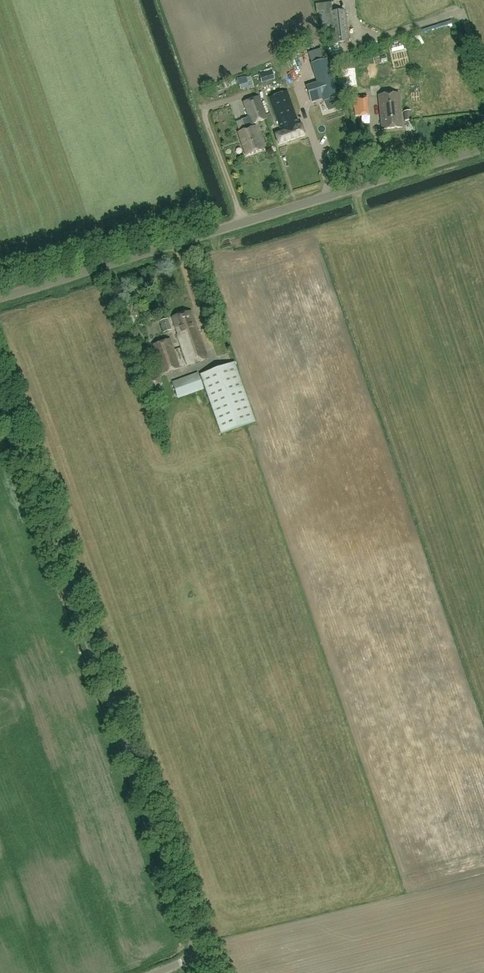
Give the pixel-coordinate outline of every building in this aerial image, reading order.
[(332,44),(349,42),(345,10),(328,13),(332,44)] [(317,83),(306,86),(311,102),(322,98),(324,102),(325,101),(326,101),(339,97),(326,59),(311,64),(317,83)] [(385,78),(392,75),(389,67),(381,70),(385,78)] [(358,86),(355,68),(341,70),(343,88),(358,86)] [(272,70),(260,74),(263,83),(275,80),(272,70)] [(245,78),(238,81),(241,89),(248,87),(253,86),(251,77),(245,78)] [(275,133),(279,144),(305,135),(302,125),(299,126),(288,91),(269,98),(280,131),(275,133)] [(397,93),(377,95),(381,131),(401,129),(397,93)] [(244,102),(249,117),(252,124),(266,119),(267,119),(265,115),(259,97),(244,102)] [(342,105),(339,97),(326,101),(329,109),(342,105)] [(368,98),(354,99),(357,117),(370,115),(368,98)] [(274,125),(270,113),(265,115),(267,119),(266,119),(269,127),(274,125)] [(246,130),(238,132),(246,155),(263,149),(255,126),(253,127),(252,124),(249,117),(242,120),(246,130)] [(187,365),(208,358),(197,326),(196,326),(191,312),(172,318),(178,335),(177,335),(187,365)] [(159,321),(163,333),(172,330),(168,319),(159,321)] [(152,345),(162,375),(180,369),(170,339),(152,345)] [(152,353),(149,345),(138,348),(140,356),(152,353)] [(235,362),(200,374),(221,434),(256,422),(235,362)] [(172,382),(177,399),(203,390),(198,373),(172,382)]
